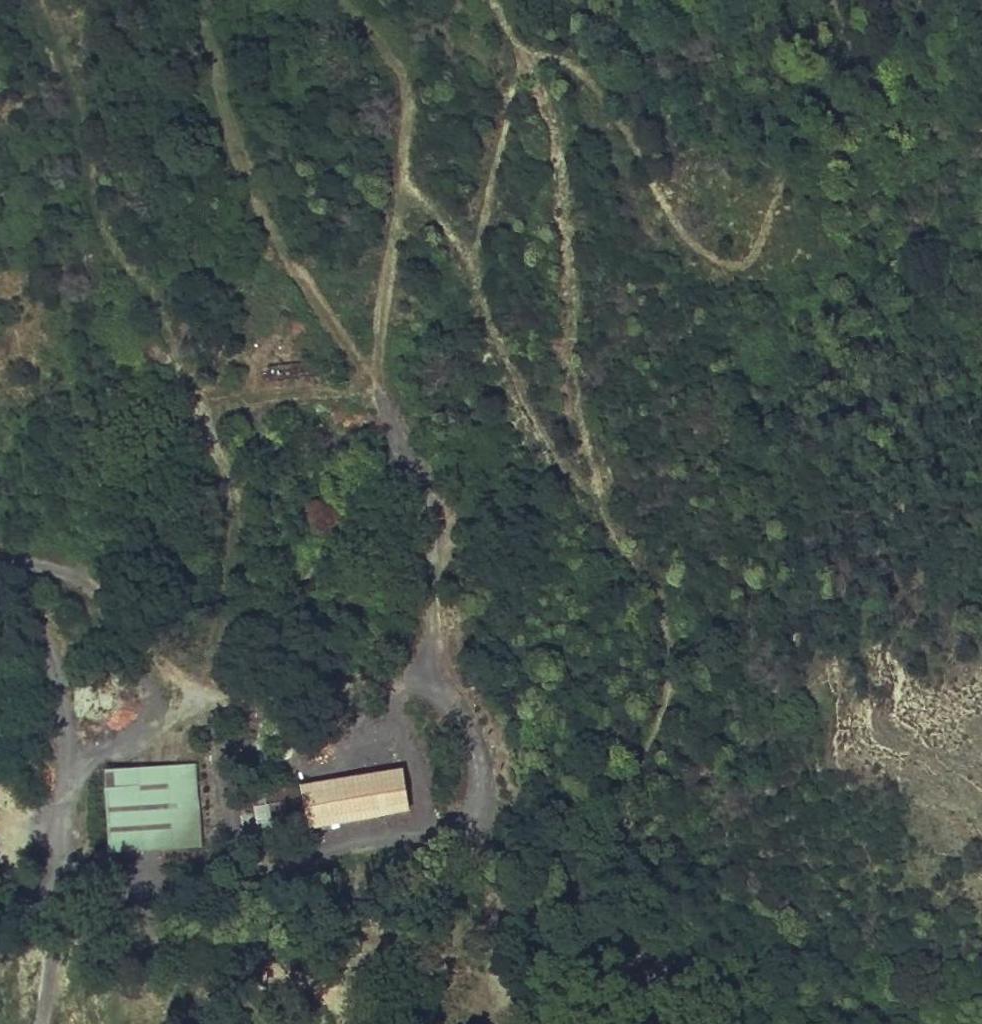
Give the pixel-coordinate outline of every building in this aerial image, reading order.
[(181,835),(174,758),(140,761),(141,778),(115,781),(120,827),(146,825),(146,838),(181,835)] [(304,834),(408,816),(401,771),(296,789),(304,834)] [(274,805),(250,808),(254,841),(278,838),(274,805)]
